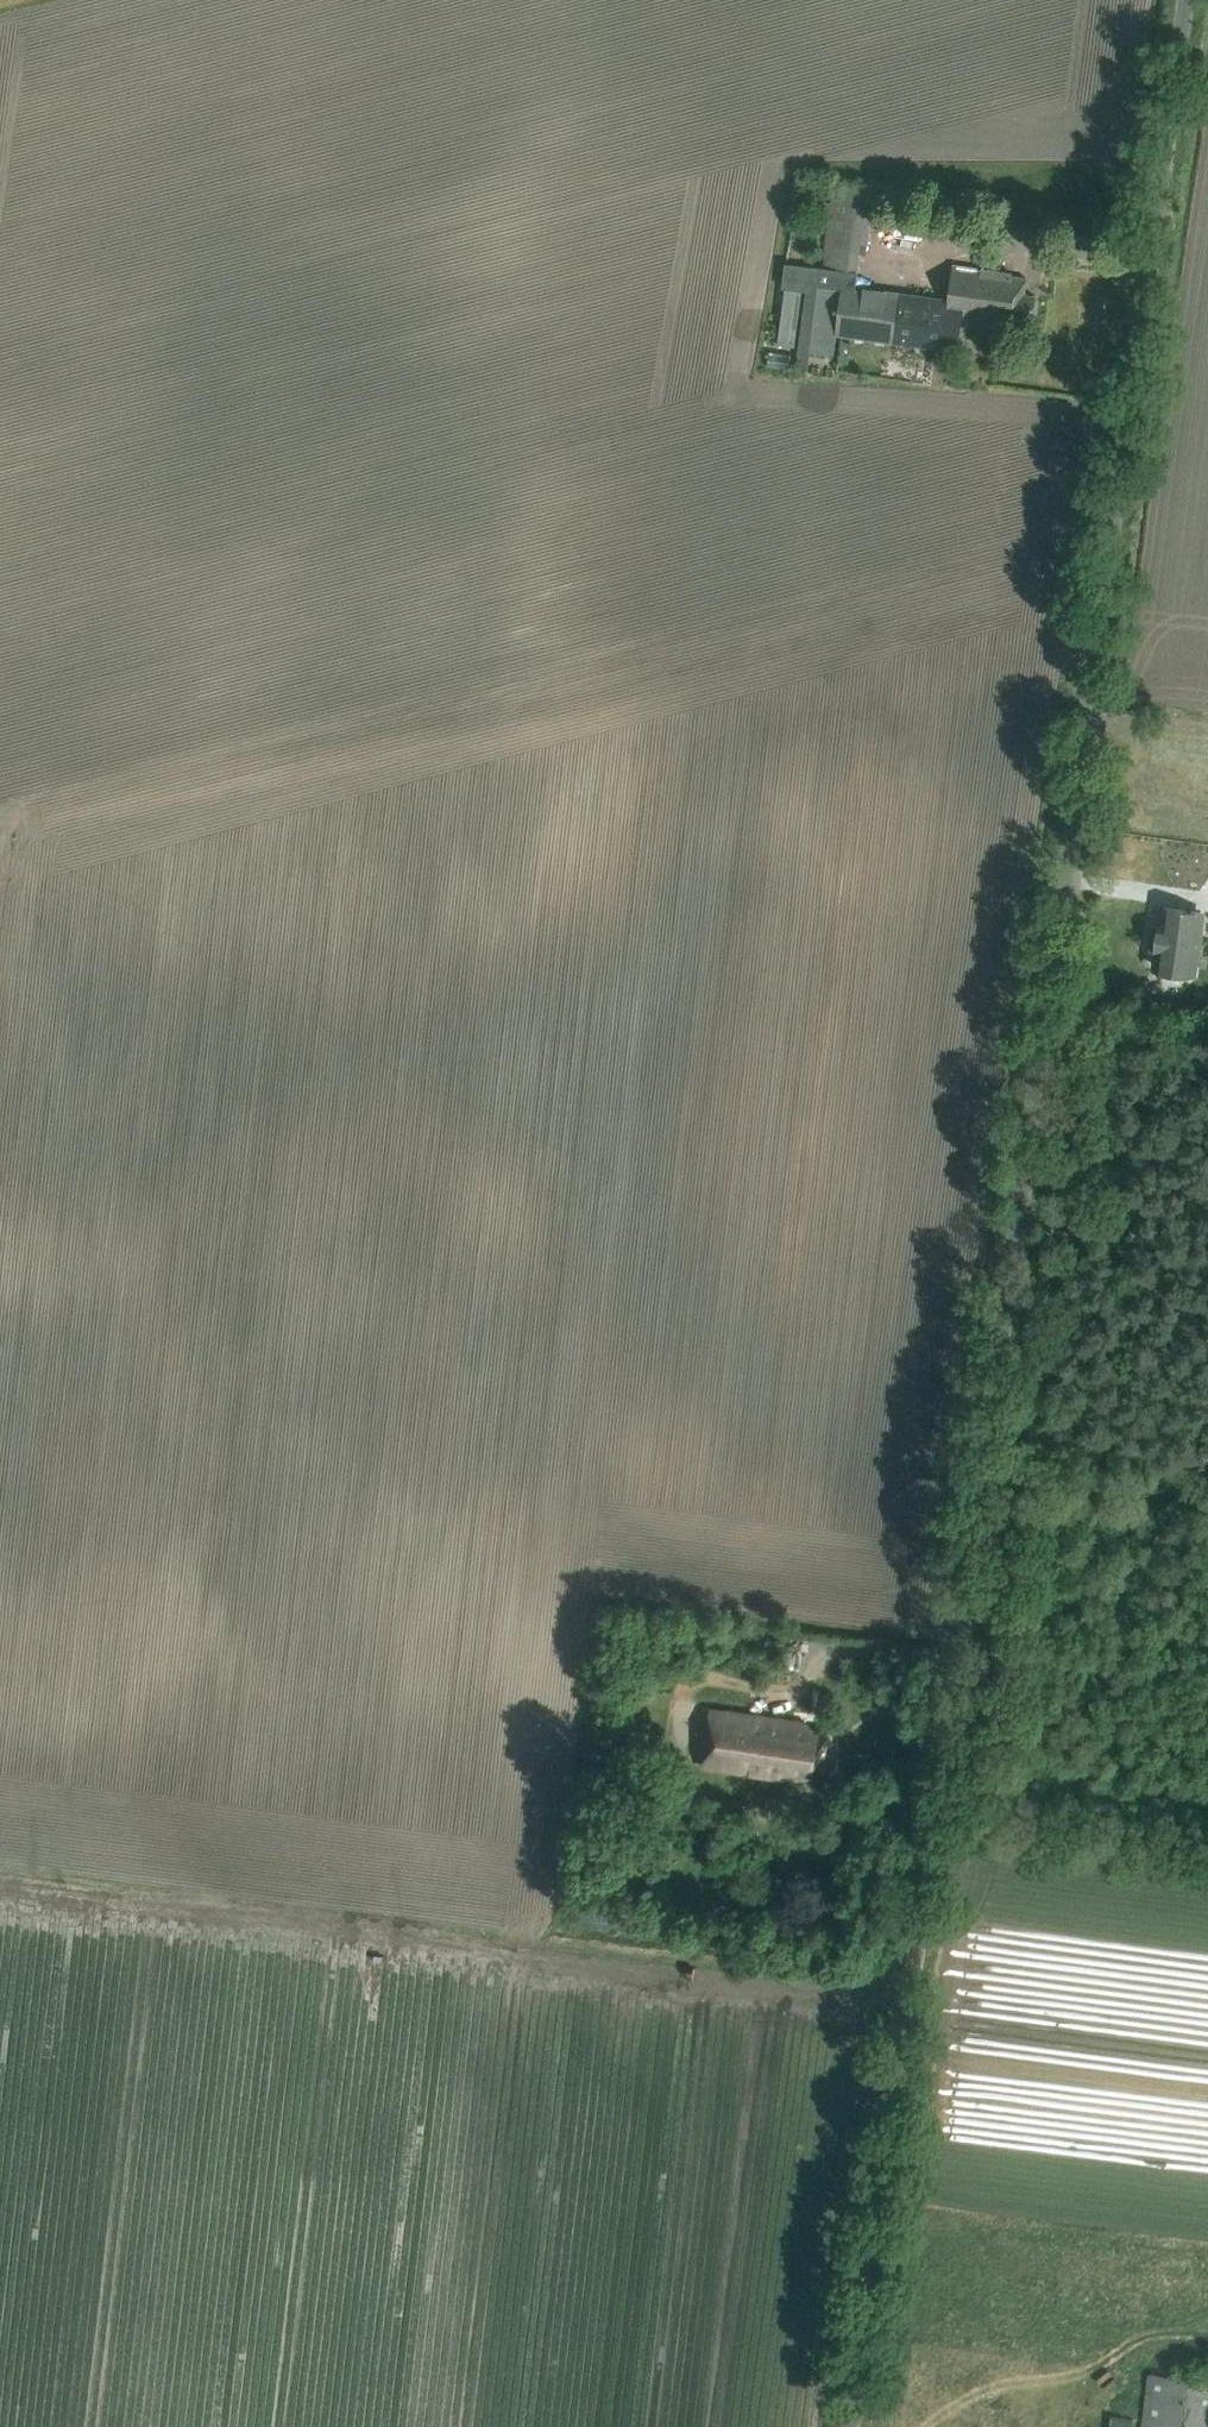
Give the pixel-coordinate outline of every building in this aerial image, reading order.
[(823,200),(821,220),(828,221),(824,266),(858,270),(863,229),(870,230),(872,207),(866,207),(868,189),(833,185),(832,201),(823,200)] [(808,367),(809,352),(834,355),(837,333),(957,350),(962,321),(1029,330),(1034,296),(1024,294),(1026,277),(1013,275),(1013,273),(982,268),(957,266),(951,300),(862,287),(862,290),(818,285),(806,284),(797,366),(808,367)] [(1151,950),(1158,951),(1155,953),(1154,961),(1156,963),(1156,966),(1192,972),(1201,913),(1164,907),(1162,924),(1155,923),(1151,950)] [(832,1736),(830,1734),(831,1730),(812,1728),(813,1722),(710,1708),(702,1767),(824,1784),(825,1777),(835,1778),(838,1753),(827,1752),(828,1746),(830,1746),(832,1736)] [(1148,2372),(1142,2426),(1207,2426),(1207,2379),(1148,2372)] [(1109,2426),(1133,2426),(1134,2418),(1111,2416),(1109,2426)]
